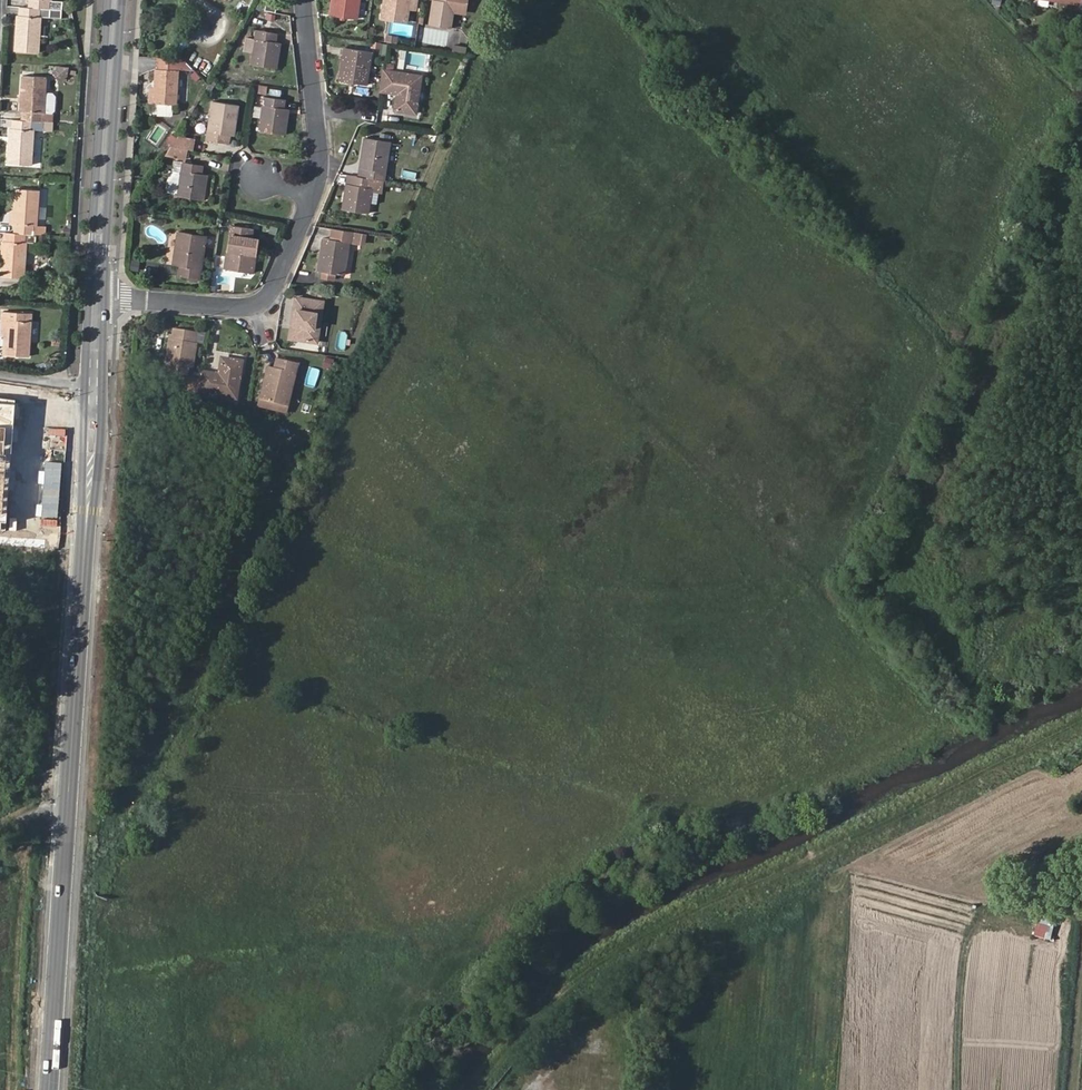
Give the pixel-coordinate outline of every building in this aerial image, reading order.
[(48,9),(49,1),(51,1),(51,0),(29,0),(28,8),(48,9)] [(268,0),(265,0),(263,11),(274,12),(276,1),(268,0)] [(328,15),(355,19),(358,0),(331,0),(328,15)] [(381,18),(407,22),(411,0),(384,0),(381,18)] [(429,25),(452,28),(455,0),(432,0),(429,25)] [(59,18),(59,10),(48,9),(28,8),(19,7),(19,16),(16,15),(14,51),(38,53),(41,17),(59,18)] [(276,46),(276,42),(278,33),(255,30),(250,64),(276,69),(280,47),(276,46)] [(340,81),(366,85),(371,52),(345,48),(340,81)] [(176,105),(180,56),(162,55),(161,69),(155,69),(153,103),(157,103),(156,115),(171,116),(172,105),(176,105)] [(55,66),(54,78),(68,79),(69,67),(55,66)] [(384,70),(381,91),(398,94),(396,109),(415,112),(420,76),(384,70)] [(21,121),(41,122),(41,114),(44,114),(46,78),(22,77),(19,112),(21,112),(21,121)] [(267,94),(268,86),(258,85),(257,93),(267,94)] [(285,135),(288,114),(284,113),(284,109),(286,99),(263,96),(258,131),(285,135)] [(230,130),(234,131),(238,105),(212,101),(207,133),(229,136),(230,130)] [(42,131),(43,122),(41,122),(21,121),(12,120),(11,129),(9,129),(7,164),(31,166),(33,130),(42,131)] [(374,179),(384,180),(390,142),(364,138),(361,162),(364,163),(363,169),(360,168),(359,176),(374,179)] [(168,148),(182,151),(188,152),(189,142),(174,140),(168,148)] [(168,148),(163,157),(180,160),(182,151),(168,148)] [(203,201),(206,179),(201,178),(202,174),(203,166),(182,162),(177,197),(203,201)] [(382,193),(384,180),(374,179),(359,176),(352,175),(350,184),(350,189),(346,188),(342,210),(369,214),(370,202),(372,191),(379,192),(382,193)] [(14,233),(34,234),(34,227),(36,227),(39,191),(15,189),(12,226),(14,226),(14,233)] [(377,204),(379,192),(372,191),(370,202),(377,204)] [(251,229),(230,225),(225,269),(251,273),(256,239),(250,238),(251,229)] [(352,242),(354,231),(332,227),(330,239),(323,238),(319,271),(327,272),(334,273),(344,275),(349,242),(352,242)] [(198,280),(204,236),(178,232),(173,266),(180,267),(178,277),(198,280)] [(36,235),(34,234),(14,233),(5,233),(4,241),(2,241),(0,271),(0,277),(23,278),(25,243),(34,244),(36,235)] [(316,342),(322,302),(296,298),(290,338),(316,342)] [(1,312),(1,320),(5,320),(4,336),(3,356),(28,357),(30,313),(1,312)] [(173,340),(169,339),(165,364),(170,364),(169,372),(185,375),(186,367),(192,368),(196,344),(193,343),(195,333),(175,329),(174,335),(173,340)] [(332,370),(336,359),(325,356),(322,366),(332,370)] [(203,373),(200,393),(235,398),(241,362),(222,359),(219,375),(203,373)] [(287,407),(297,363),(278,359),(275,368),(269,367),(261,400),(287,407)]
